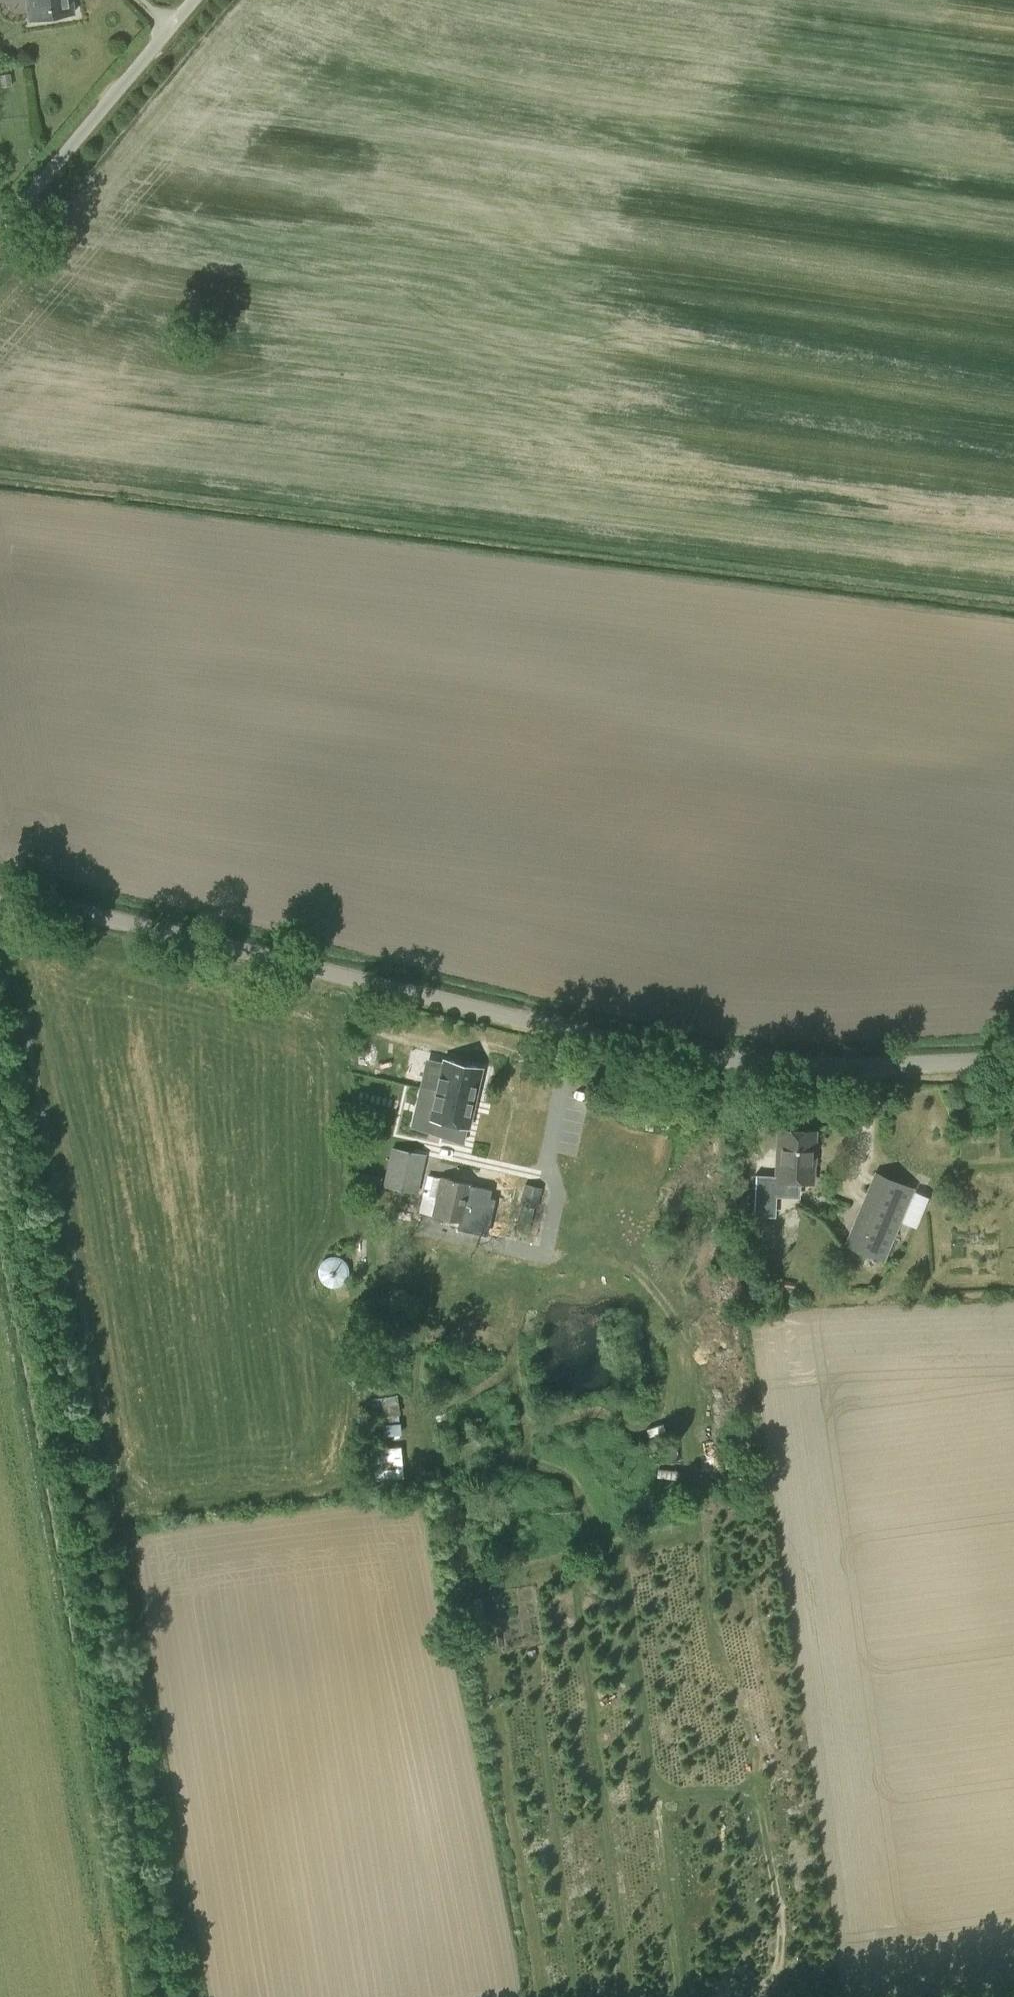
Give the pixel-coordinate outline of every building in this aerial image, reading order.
[(30,19),(49,16),(73,12),(72,0),(27,0),(30,19)] [(422,1088),(419,1104),(432,1107),(429,1118),(443,1121),(440,1134),(462,1142),(466,1126),(469,1127),(483,1067),(443,1058),(436,1091),(422,1088)] [(813,1182),(815,1131),(778,1129),(776,1181),(813,1182)] [(422,1173),(387,1165),(383,1184),(418,1192),(422,1173)] [(884,1261),(914,1187),(874,1171),(843,1245),(884,1261)] [(426,1174),(423,1187),(437,1190),(432,1213),(465,1221),(465,1217),(489,1223),(493,1206),(488,1205),(492,1190),(473,1185),(473,1184),(440,1176),(440,1177),(426,1174)] [(536,1207),(541,1188),(524,1183),(519,1203),(536,1207)] [(318,1269),(318,1270),(318,1271),(318,1272),(319,1272),(319,1273),(319,1274),(319,1275),(320,1275),(320,1276),(320,1277),(321,1278),(322,1279),(322,1280),(323,1280),(324,1281),(325,1282),(326,1282),(327,1283),(328,1283),(328,1284),(329,1284),(330,1284),(331,1284),(332,1284),(333,1284),(334,1284),(335,1284),(336,1284),(337,1284),(338,1283),(339,1283),(340,1282),(341,1282),(342,1281),(343,1280),(344,1280),(344,1279),(344,1278),(345,1278),(345,1277),(346,1277),(346,1276),(346,1275),(347,1274),(347,1273),(347,1272),(347,1271),(347,1270),(347,1269),(347,1268),(347,1267),(347,1266),(347,1265),(346,1264),(346,1263),(345,1262),(345,1261),(344,1261),(344,1260),(343,1260),(343,1259),(342,1259),(342,1258),(341,1258),(341,1257),(340,1257),(339,1257),(339,1256),(338,1256),(337,1256),(336,1256),(336,1255),(335,1255),(334,1255),(333,1255),(332,1255),(331,1255),(330,1255),(329,1256),(328,1256),(327,1256),(326,1257),(325,1257),(324,1258),(323,1259),(322,1260),(321,1261),(321,1262),(320,1262),(320,1263),(319,1264),(319,1265),(319,1266),(319,1267),(318,1267),(318,1268),(318,1269)] [(385,1404),(384,1395),(369,1397),(373,1418),(400,1414),(398,1402),(385,1404)] [(380,1447),(383,1476),(405,1475),(402,1446),(380,1447)]
